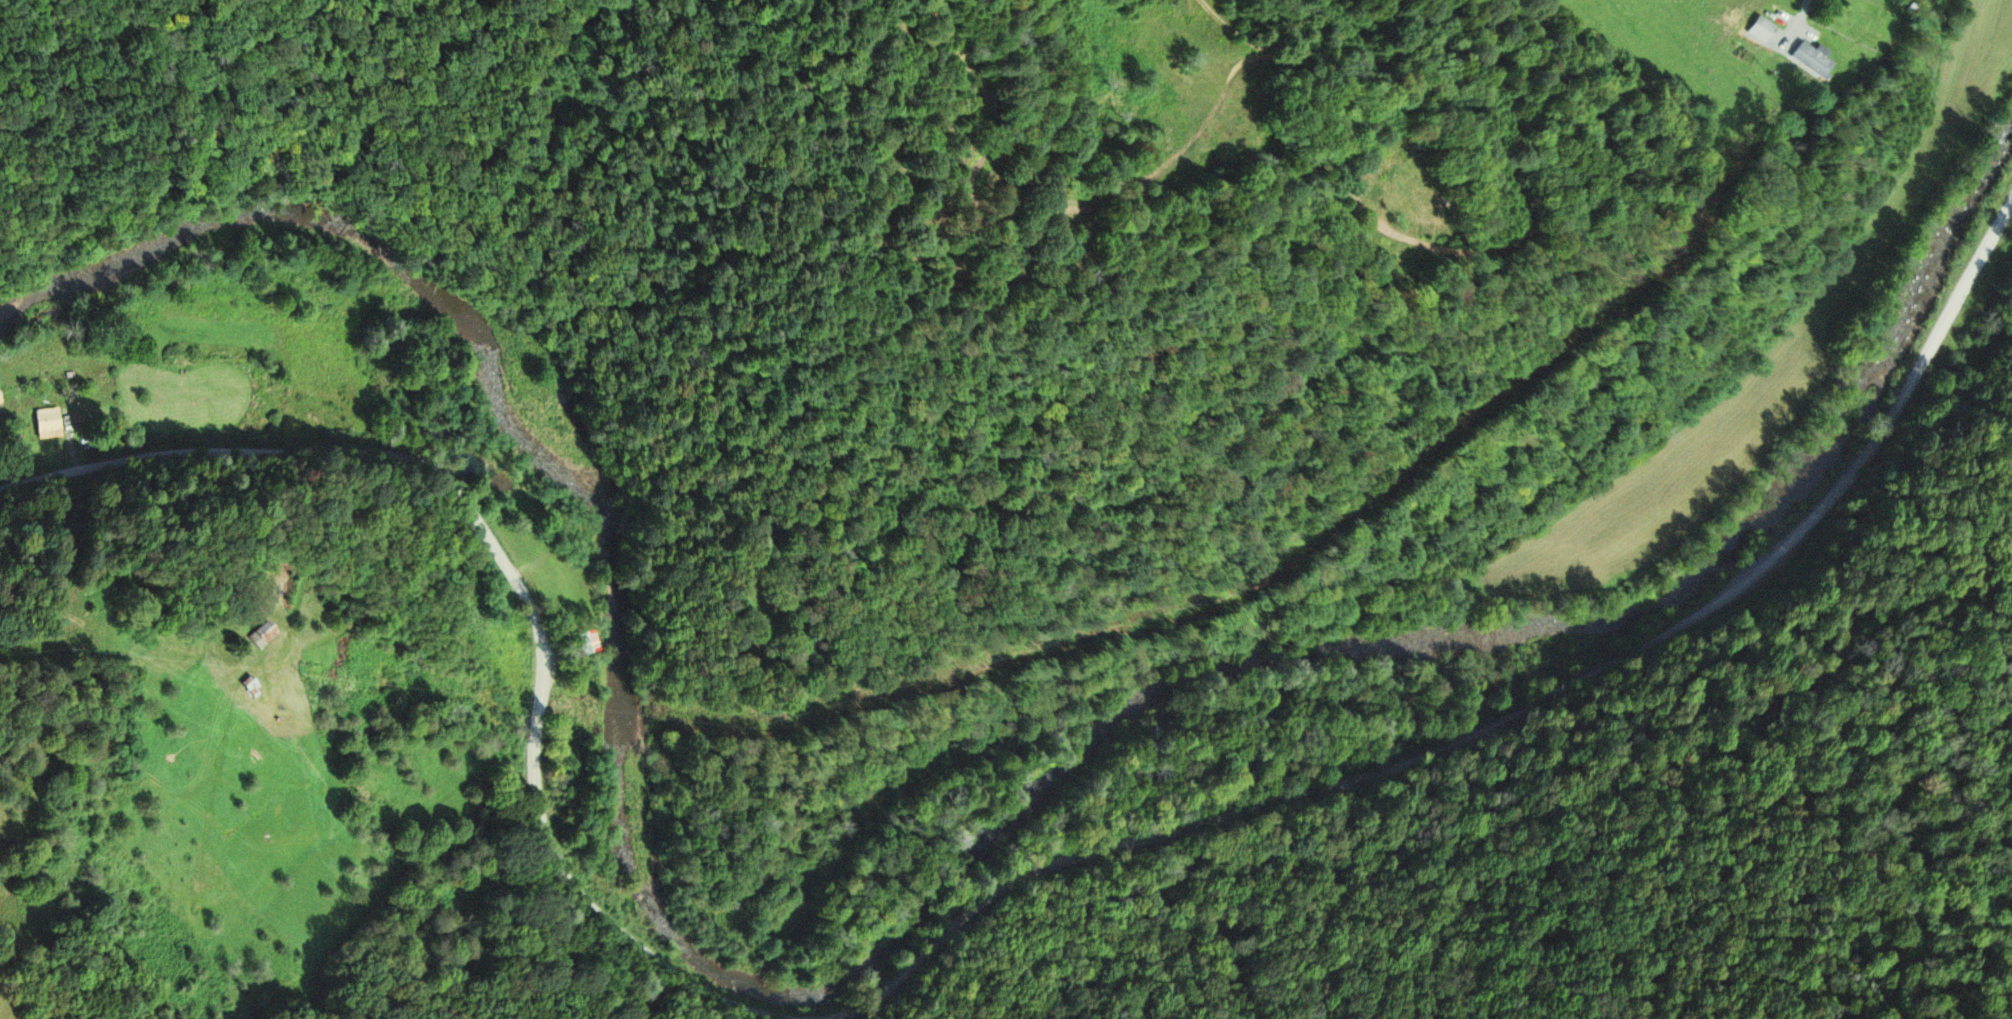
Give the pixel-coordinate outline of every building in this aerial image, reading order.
[(1763,36),(1774,43),(1782,31),(1770,24),(1763,36)] [(1790,56),(1822,78),(1832,62),(1801,41),(1790,56)] [(34,410),(37,439),(60,438),(58,408),(34,410)] [(261,650),(276,633),(264,621),(248,637),(261,650)] [(577,634),(584,655),(600,649),(593,629),(577,634)]
